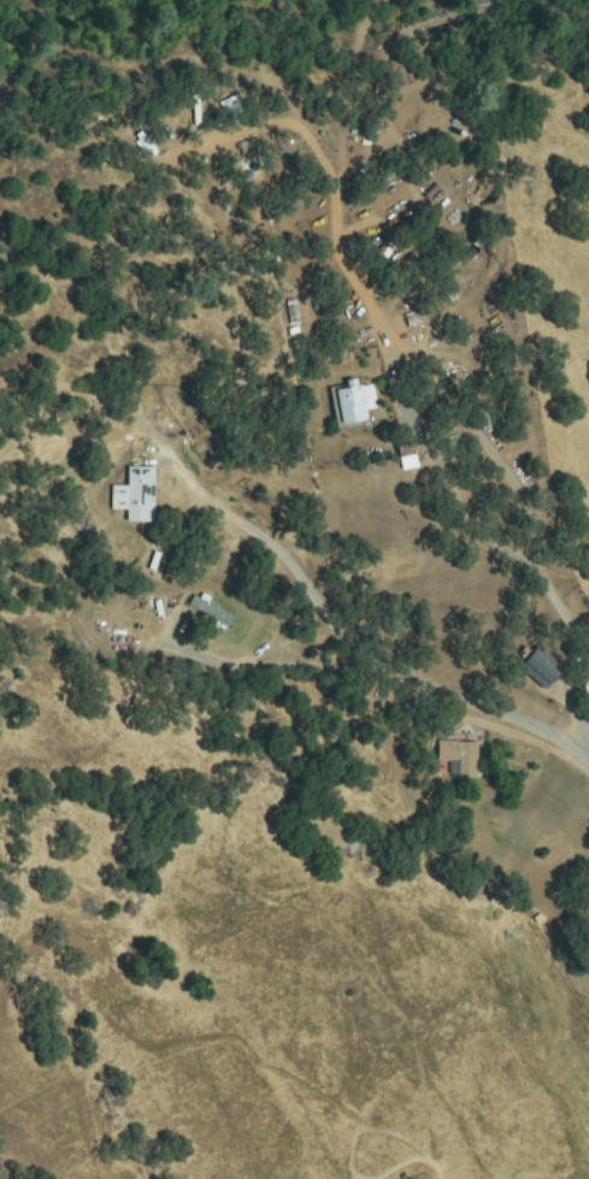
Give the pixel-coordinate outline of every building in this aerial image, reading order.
[(222,102),(235,96),(242,111),(229,117),(222,102)] [(238,143),(248,141),(252,154),(241,157),(238,143)] [(425,194),(435,184),(440,190),(429,199),(425,194)] [(430,238),(438,242),(431,258),(423,254),(430,238)] [(295,301),(299,322),(291,323),(288,302),(295,301)] [(406,316),(420,311),(424,320),(410,325),(406,316)] [(334,342),(344,341),(346,353),(335,354),(334,342)] [(372,408),(363,409),(365,425),(338,428),(335,385),(370,383),(372,408)] [(400,449),(412,446),(418,466),(406,470),(400,449)] [(129,502),(114,501),(116,495),(128,495),(129,470),(154,471),(152,521),(129,520),(129,502)] [(232,619),(226,627),(207,615),(201,626),(196,624),(204,613),(190,605),(196,596),(232,619)] [(546,689),(520,665),(538,647),(564,671),(546,689)] [(441,759),(441,747),(476,747),(476,776),(460,776),(461,760),(441,759)]
